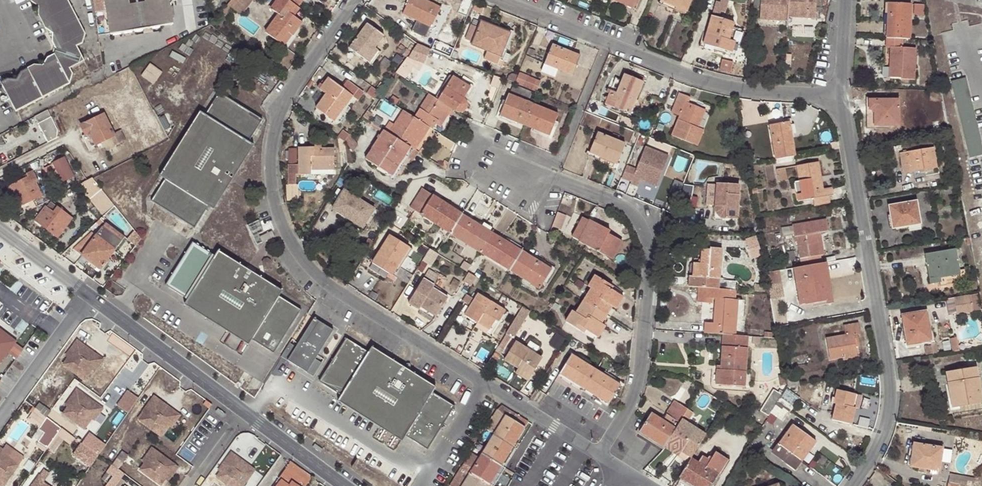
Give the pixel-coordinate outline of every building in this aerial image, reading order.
[(31,2),(38,6),(38,15),(45,28),(52,33),(52,42),(55,49),(54,54),(47,57),(43,65),(34,64),(21,71),(16,78),(8,78),(0,82),(16,111),(70,84),(73,73),(70,68),(85,61),(77,46),(83,43),(86,34),(68,0),(30,0),(31,2)] [(170,6),(169,0),(105,0),(111,35),(173,24),(171,16),(170,6)] [(227,4),(231,7),(239,14),(251,0),(231,0),(227,4)] [(299,7),(298,7),(289,0),(277,0),(271,9),(278,14),(265,32),(281,44),(289,33),(293,35),(303,22),(292,15),(299,7)] [(414,28),(426,34),(427,34),(430,27),(431,28),(441,7),(426,0),(409,0),(402,13),(417,20),(413,28),(414,28)] [(620,3),(636,10),(638,5),(634,4),(626,0),(622,0),(620,3)] [(663,2),(675,7),(676,4),(688,9),(691,0),(663,0),(663,2)] [(788,21),(788,17),(789,1),(784,0),(780,0),(754,0),(754,5),(761,5),(760,19),(788,21)] [(789,1),(788,17),(816,19),(816,5),(823,6),(824,0),(789,0),(789,1)] [(675,7),(663,2),(661,5),(685,14),(688,9),(676,4),(675,7)] [(903,39),(910,39),(911,4),(888,2),(886,38),(903,39)] [(227,4),(222,11),(225,13),(231,7),(227,4)] [(483,7),(475,4),(473,10),(482,13),(483,7)] [(925,4),(915,4),(914,14),(924,15),(925,4)] [(714,6),(712,16),(719,18),(722,8),(714,6)] [(719,18),(712,16),(704,41),(715,44),(714,47),(728,51),(732,53),(735,42),(729,40),(735,22),(719,18)] [(513,34),(481,21),(478,28),(471,25),(465,39),(473,42),(471,45),(488,51),(484,60),(503,67),(505,61),(502,60),(513,34)] [(384,36),(367,23),(349,47),(369,62),(378,50),(375,48),(384,36)] [(426,34),(414,28),(411,33),(424,39),(426,34)] [(295,38),(293,35),(289,33),(281,44),(287,49),(295,38)] [(903,39),(886,38),(886,48),(890,48),(890,67),(902,67),(902,78),(901,80),(915,80),(917,48),(902,48),(903,39)] [(419,41),(400,73),(414,82),(434,50),(419,41)] [(715,44),(704,41),(704,44),(700,43),(698,47),(727,55),(728,51),(714,47),(715,44)] [(552,44),(542,70),(556,76),(558,69),(572,75),(580,56),(552,44)] [(733,62),(723,59),(720,69),(731,72),(733,62)] [(153,63),(144,75),(155,83),(165,71),(153,63)] [(634,66),(632,72),(644,77),(647,71),(634,66)] [(902,67),(890,67),(889,77),(902,78),(902,67)] [(644,77),(632,72),(626,69),(622,80),(615,77),(605,103),(630,114),(644,77)] [(556,76),(542,70),(540,74),(554,80),(556,76)] [(521,84),(525,75),(520,73),(516,82),(521,84)] [(537,80),(525,75),(521,84),(533,89),(537,80)] [(441,102),(452,109),(456,111),(471,88),(465,84),(453,76),(447,85),(444,83),(438,93),(441,94),(438,99),(441,102)] [(447,85),(453,76),(452,76),(451,76),(449,77),(448,78),(447,80),(444,83),(447,85)] [(329,77),(323,85),(320,90),(326,95),(318,104),(328,111),(325,115),(334,122),(353,96),(358,100),(364,93),(347,80),(342,87),(329,77)] [(951,81),(970,158),(981,155),(981,144),(965,78),(951,81)] [(456,111),(459,113),(460,113),(461,113),(462,112),(463,112),(465,111),(466,109),(467,108),(468,106),(468,104),(467,103),(466,101),(470,96),(473,91),(474,89),(474,87),(473,85),(472,84),(466,81),(465,84),(471,88),(456,111)] [(532,93),(513,85),(510,92),(529,100),(532,93)] [(378,94),(380,92),(372,86),(367,94),(375,100),(378,94)] [(263,120),(219,92),(205,114),(165,179),(151,201),(194,228),(209,206),(249,142),(263,120)] [(686,102),(688,96),(679,93),(671,112),(679,116),(671,134),(697,145),(704,130),(698,128),(695,127),(703,109),(689,103),(686,102)] [(500,115),(525,125),(533,104),(508,94),(506,101),(503,106),(500,115)] [(414,117),(429,127),(432,129),(436,123),(438,120),(442,123),(452,109),(441,102),(438,99),(435,98),(431,95),(427,102),(424,100),(414,117)] [(399,100),(393,96),(389,101),(396,105),(399,100)] [(899,99),(870,100),(868,100),(869,110),(874,110),(873,125),(900,126),(899,99)] [(328,111),(318,104),(315,108),(325,115),(328,111)] [(533,104),(525,125),(550,135),(553,126),(556,121),(559,114),(533,104)] [(47,142),(62,137),(52,109),(37,114),(47,142)] [(706,110),(703,109),(695,127),(698,128),(706,110)] [(416,139),(420,142),(429,127),(414,117),(403,110),(395,122),(391,119),(387,125),(392,128),(389,133),(399,139),(411,147),(416,139)] [(165,179),(205,114),(200,111),(159,175),(165,179)] [(115,135),(104,114),(81,125),(85,134),(82,136),(88,149),(115,135)] [(633,119),(623,115),(620,123),(630,127),(633,119)] [(787,138),(792,137),(795,137),(791,118),(784,120),(784,122),(787,138)] [(769,125),(776,159),(795,156),(792,137),(787,138),(784,122),(769,125)] [(338,137),(344,142),(345,140),(349,134),(343,129),(338,137)] [(389,133),(384,130),(366,159),(388,173),(392,176),(402,159),(411,147),(399,139),(389,133)] [(597,132),(589,152),(589,153),(600,157),(617,164),(625,143),(597,132)] [(358,145),(350,134),(349,134),(345,140),(353,152),(358,145)] [(415,150),(420,142),(416,139),(411,147),(415,150)] [(254,145),(249,142),(209,206),(214,210),(254,145)] [(314,147),(298,147),(298,165),(288,164),(288,185),(296,185),(296,174),(334,174),(333,170),(334,170),(334,148),(322,148),(322,144),(314,144),(314,147)] [(392,176),(388,173),(386,177),(394,181),(408,157),(409,158),(415,150),(411,147),(402,159),(392,176)] [(638,186),(640,180),(643,172),(647,174),(645,176),(658,182),(668,156),(645,147),(631,183),(638,186)] [(934,147),(900,153),(904,173),(937,167),(934,147)] [(589,153),(589,152),(587,151),(585,154),(598,160),(600,157),(589,153)] [(64,159),(51,165),(61,184),(74,177),(64,159)] [(797,166),(799,181),(803,200),(813,198),(814,206),(830,203),(829,196),(834,195),(833,187),(823,189),(822,183),(821,183),(819,171),(821,171),(819,162),(797,166)] [(779,169),(781,180),(788,179),(786,168),(779,169)] [(28,177),(14,183),(20,195),(17,197),(21,206),(42,195),(35,180),(37,179),(33,170),(26,174),(28,177)] [(643,172),(640,180),(656,186),(658,182),(645,176),(647,174),(643,172)] [(676,179),(671,191),(691,200),(696,187),(676,179)] [(20,195),(14,183),(11,185),(17,197),(20,195)] [(716,184),(715,207),(726,208),(725,218),(737,219),(740,185),(716,184)] [(955,186),(939,189),(940,196),(956,193),(955,186)] [(410,207),(450,233),(461,216),(449,208),(450,206),(422,188),(410,207)] [(114,205),(102,190),(90,199),(103,216),(114,205)] [(332,209),(350,220),(352,217),(364,225),(360,231),(364,233),(371,222),(368,220),(374,209),(344,190),(332,209)] [(917,201),(889,206),(893,229),(908,226),(908,231),(922,229),(917,201)] [(49,225),(61,234),(73,218),(51,202),(47,208),(46,206),(35,220),(47,228),(49,225)] [(463,213),(464,210),(452,203),(450,206),(449,208),(461,216),(463,213)] [(726,208),(715,207),(715,212),(714,215),(714,218),(715,219),(716,220),(725,221),(725,218),(726,208)] [(563,229),(568,214),(560,211),(554,226),(563,229)] [(480,224),(463,213),(461,216),(450,233),(480,252),(491,234),(479,227),(480,224)] [(352,217),(350,220),(348,223),(360,231),(364,225),(352,217)] [(608,256),(617,239),(608,234),(611,230),(590,219),(589,221),(583,217),(572,236),(578,239),(578,241),(608,256)] [(796,262),(797,267),(803,266),(821,263),(820,255),(816,233),(821,232),(829,231),(827,219),(792,225),(794,236),(797,236),(798,242),(801,258),(801,262),(796,262)] [(493,232),(494,229),(482,221),(480,224),(479,227),(491,234),(493,232)] [(106,223),(82,255),(101,269),(124,237),(106,223)] [(58,238),(61,234),(49,225),(47,228),(58,238)] [(142,239),(136,231),(127,240),(136,246),(142,239)] [(274,237),(272,231),(260,237),(262,242),(274,237)] [(510,243),(493,232),(491,234),(480,252),(510,271),(521,253),(508,246),(510,243)] [(816,233),(820,255),(825,255),(821,232),(816,233)] [(392,268),(406,245),(390,234),(372,262),(386,271),(389,266),(392,268)] [(759,236),(749,238),(753,257),(763,255),(759,236)] [(623,242),(617,239),(608,256),(613,260),(623,242)] [(523,250),(524,248),(512,240),(510,243),(508,246),(521,253),(523,250)] [(214,256),(192,242),(165,285),(188,299),(252,339),(274,353),(301,310),(279,297),(214,256)] [(410,247),(406,245),(392,268),(389,266),(386,271),(392,275),(410,247)] [(689,275),(688,286),(698,287),(720,289),(731,290),(735,290),(736,281),(723,281),(723,278),(719,278),(721,248),(709,247),(710,250),(702,249),(701,258),(701,263),(697,263),(697,276),(692,276),(689,275)] [(218,250),(214,256),(279,297),(283,290),(218,250)] [(532,257),(523,250),(521,253),(510,271),(540,290),(551,272),(538,264),(540,261),(532,257)] [(931,283),(940,281),(940,278),(945,277),(944,273),(959,270),(955,250),(926,255),(931,283)] [(534,254),(532,257),(540,261),(538,264),(551,272),(554,274),(557,268),(534,254)] [(701,263),(701,258),(694,258),(692,276),(697,276),(697,263),(701,263)] [(468,272),(471,265),(464,261),(460,267),(468,272)] [(833,303),(826,262),(823,263),(827,284),(824,284),(827,301),(827,304),(833,303)] [(803,266),(797,267),(794,268),(800,306),(827,301),(824,284),(827,284),(823,263),(821,263),(803,266)] [(940,278),(940,281),(966,277),(964,269),(959,270),(944,273),(945,277),(940,278)] [(408,303),(419,310),(421,306),(437,316),(448,298),(432,288),(435,284),(434,284),(439,275),(429,270),(408,303)] [(779,270),(767,272),(770,290),(774,290),(783,289),(779,270)] [(471,286),(476,277),(470,273),(464,282),(471,286)] [(588,286),(591,288),(594,290),(579,315),(576,313),(572,311),(565,322),(584,334),(586,330),(595,336),(602,324),(612,307),(620,294),(611,289),(614,286),(595,275),(588,286)] [(736,290),(735,290),(731,290),(720,289),(698,287),(697,302),(712,303),(712,299),(716,299),(714,323),(705,322),(705,333),(723,335),(728,335),(736,335),(738,299),(735,299),(736,290)] [(594,290),(591,288),(576,313),(579,315),(594,290)] [(499,322),(506,310),(479,293),(475,300),(467,295),(463,301),(471,306),(465,316),(477,323),(475,327),(487,335),(496,320),(499,322)] [(624,297),(620,294),(612,307),(616,309),(624,297)] [(978,294),(954,298),(957,315),(973,312),(973,311),(981,310),(978,294)] [(188,299),(184,305),(249,345),(252,339),(188,299)] [(421,306),(419,310),(435,319),(437,316),(421,306)] [(514,338),(530,311),(523,307),(506,334),(514,338)] [(509,313),(506,310),(499,322),(502,324),(509,313)] [(902,315),(906,341),(918,339),(919,343),(932,341),(927,311),(902,315)] [(314,317),(293,363),(318,374),(323,360),(322,359),(336,326),(314,317)] [(855,343),(859,342),(857,333),(860,333),(859,323),(844,326),(846,335),(827,338),(830,360),(843,358),(857,355),(856,347),(855,343)] [(606,326),(602,324),(595,336),(598,338),(606,326)] [(8,353),(16,343),(0,330),(0,364),(8,353)] [(748,336),(736,335),(728,335),(723,335),(721,366),(721,370),(717,369),(716,385),(745,387),(748,336)] [(402,441),(406,436),(428,449),(455,406),(433,393),(436,387),(371,347),(368,352),(346,338),(319,381),(341,395),(337,401),(402,441)] [(81,348),(83,345),(77,341),(66,355),(69,357),(64,364),(84,379),(92,369),(98,360),(81,348)] [(504,360),(518,368),(531,376),(542,357),(516,341),(504,360)] [(24,349),(16,343),(8,353),(15,360),(24,349)] [(103,359),(83,345),(81,348),(98,360),(92,369),(95,371),(103,359)] [(495,353),(501,356),(504,350),(499,347),(495,353)] [(559,373),(584,389),(596,370),(571,354),(559,373)] [(783,367),(782,358),(774,360),(776,368),(783,367)] [(952,371),(953,382),(948,383),(952,408),(981,402),(981,396),(977,367),(952,371)] [(531,376),(518,368),(515,373),(528,381),(531,376)] [(596,370),(584,389),(609,404),(621,386),(596,370)] [(786,385),(787,388),(800,386),(798,375),(785,377),(786,385)] [(778,401),(787,388),(786,385),(783,385),(779,393),(774,389),(761,411),(769,416),(771,413),(778,401)] [(118,404),(131,413),(141,397),(128,388),(118,404)] [(800,397),(787,388),(778,401),(791,411),(800,397)] [(81,396),(83,394),(77,389),(66,405),(68,407),(64,414),(84,429),(92,418),(97,409),(81,396)] [(852,407),(856,394),(837,390),(835,398),(832,398),(831,403),(837,404),(833,420),(851,424),(855,408),(852,407)] [(103,408),(83,394),(81,396),(97,409),(92,418),(95,420),(103,408)] [(159,404),(161,401),(154,396),(143,411),(146,413),(141,420),(162,435),(169,425),(175,416),(159,404)] [(212,404),(206,400),(203,404),(209,408),(212,404)] [(180,415),(161,401),(159,404),(175,416),(169,425),(172,426),(180,415)] [(671,435),(681,419),(687,409),(675,401),(662,420),(651,413),(639,431),(663,447),(666,442),(671,435)] [(791,411),(778,401),(771,413),(784,422),(791,411)] [(51,410),(40,403),(37,407),(41,411),(40,412),(46,416),(51,410)] [(500,405),(497,410),(505,415),(506,414),(525,427),(529,422),(516,414),(502,406),(500,405)] [(766,418),(759,413),(753,409),(749,416),(762,424),(766,418)] [(505,415),(497,410),(485,429),(494,435),(513,446),(525,427),(513,419),(506,414),(505,415)] [(681,452),(691,458),(705,434),(681,419),(671,435),(666,442),(681,452)] [(75,438),(55,423),(51,430),(70,444),(75,438)] [(793,424),(774,450),(798,467),(802,461),(799,459),(806,449),(809,451),(817,441),(793,424)] [(93,431),(75,453),(91,466),(109,445),(93,431)] [(482,453),(501,465),(513,446),(494,435),(482,453)] [(681,452),(666,442),(663,447),(678,457),(681,452)] [(943,447),(914,443),(910,466),(919,468),(919,471),(926,472),(927,469),(939,471),(943,447)] [(166,478),(175,465),(152,448),(143,461),(146,462),(140,470),(161,485),(166,478)] [(802,461),(809,451),(806,449),(799,459),(802,461)] [(798,467),(774,450),(772,453),(795,470),(798,467)] [(128,456),(121,451),(102,479),(108,483),(128,456)] [(3,485),(18,465),(0,452),(0,483),(3,485)] [(471,452),(461,467),(489,484),(494,477),(501,465),(482,453),(479,458),(471,452)] [(691,458),(679,477),(694,485),(712,485),(728,460),(716,452),(711,458),(709,456),(707,460),(702,456),(698,463),(691,458)] [(237,457),(231,453),(220,468),(223,469),(218,477),(231,485),(242,485),(246,481),(252,472),(236,460),(237,457)] [(257,472),(237,457),(236,460),(252,472),(246,481),(248,483),(257,472)] [(313,477),(291,461),(279,478),(282,480),(278,485),(306,485),(313,477)] [(178,467),(175,465),(166,478),(169,480),(178,467)] [(505,468),(501,465),(494,477),(498,479),(505,468)] [(450,485),(488,485),(489,484),(461,467),(450,485)] [(31,485),(47,485),(42,482),(43,479),(39,475),(31,485)]
